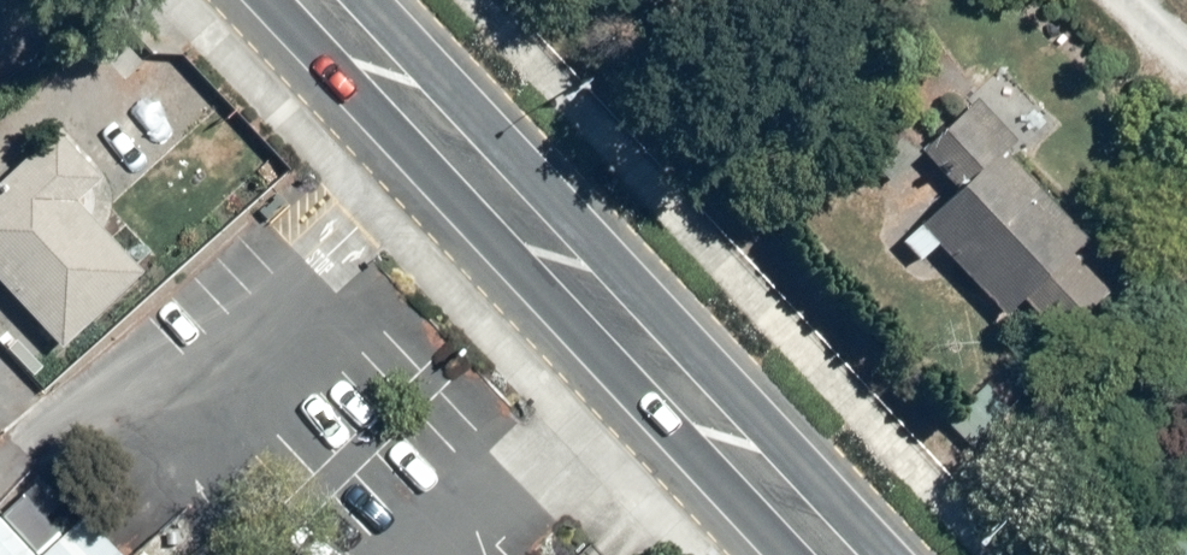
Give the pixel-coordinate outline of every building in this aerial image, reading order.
[(921,229),(1011,318),(1027,304),(1056,337),(1110,294),(1077,260),(1092,246),(1015,165),(1058,121),(1009,69),(925,158),(963,192),(921,229)] [(58,136),(0,188),(0,283),(60,350),(145,275),(80,204),(104,179),(58,136)] [(1,516),(0,517),(0,554),(36,554),(1,516)]
